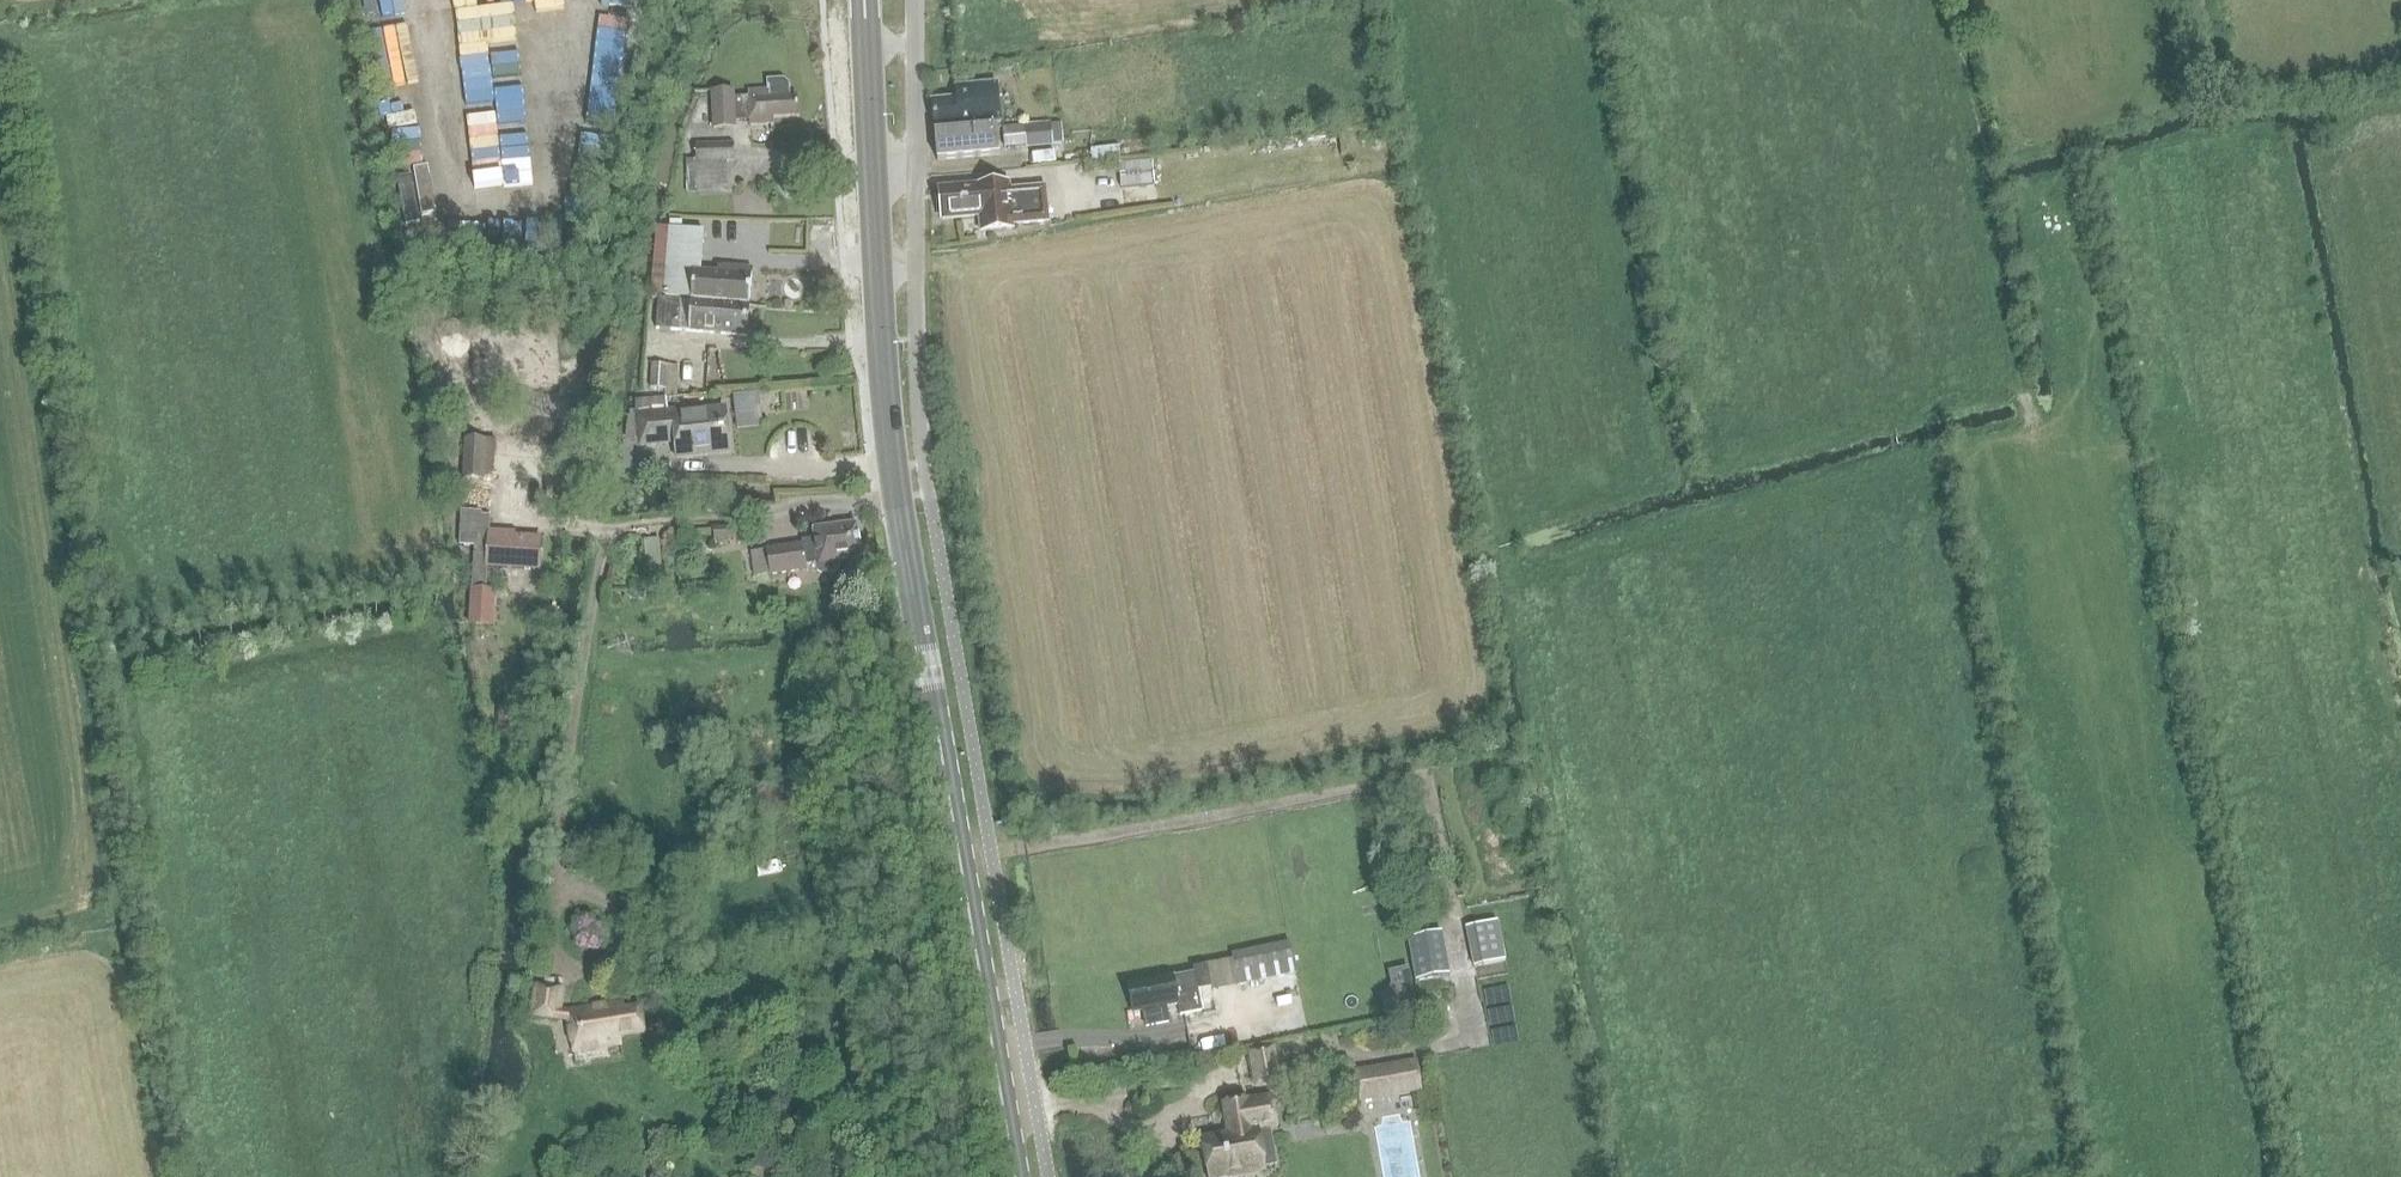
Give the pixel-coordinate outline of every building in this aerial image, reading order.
[(736,88),(714,89),(716,127),(737,126),(737,119),(752,119),(753,123),(772,122),(772,113),(797,111),(796,92),(791,93),(790,82),(785,76),(766,77),(767,85),(749,86),(750,95),(737,96),(736,88)] [(934,131),(937,159),(998,153),(995,122),(999,122),(996,82),(963,85),(964,96),(930,99),(933,127),(966,124),(966,128),(934,131)] [(1050,125),(1049,121),(1023,123),(1025,142),(1051,140),(1050,125)] [(1050,125),(1051,140),(1052,143),(1063,142),(1061,124),(1050,125)] [(1375,158),(1373,140),(1357,141),(1359,160),(1375,158)] [(734,141),(697,143),(698,159),(685,159),(687,195),(700,194),(700,189),(729,188),(727,159),(735,159),(734,141)] [(1155,186),(1153,159),(1118,163),(1121,190),(1155,186)] [(1011,222),(1048,218),(1045,183),(1008,186),(1008,180),(938,187),(939,199),(937,202),(938,210),(940,213),(941,217),(978,214),(980,229),(1012,226),(1011,222)] [(718,265),(717,272),(702,271),(704,230),(668,228),(666,250),(665,297),(688,298),(688,300),(749,303),(751,267),(718,265)] [(748,333),(749,303),(688,300),(659,299),(657,329),(748,333)] [(667,365),(652,364),(650,389),(666,390),(667,365)] [(663,398),(632,402),(638,446),(675,441),(677,459),(728,453),(722,410),(672,417),(671,412),(665,413),(663,398)] [(510,440),(464,438),(462,479),(508,481),(510,440)] [(481,513),(461,512),(459,547),(475,548),(473,589),(486,589),(487,569),(540,572),(542,539),(519,537),(519,533),(490,532),(491,517),(481,517),(481,513)] [(749,552),(753,578),(805,570),(804,566),(814,564),(815,572),(819,574),(835,571),(837,568),(836,561),(860,558),(855,522),(812,528),(814,539),(801,540),(801,544),(749,552)] [(733,529),(712,531),(713,543),(734,541),(733,529)] [(473,589),(469,589),(468,622),(490,623),(491,589),(486,589),(473,589)] [(1497,920),(1465,927),(1472,966),(1505,959),(1497,920)] [(1408,938),(1416,981),(1450,975),(1442,932),(1408,938)] [(1296,975),(1292,952),(1232,964),(1236,986),(1296,975)] [(1143,1009),(1146,1027),(1169,1022),(1165,1007),(1178,1004),(1180,1015),(1202,1010),(1197,989),(1211,986),(1206,964),(1192,967),(1193,972),(1173,976),(1144,982),(1145,984),(1128,988),(1133,1012),(1143,1009)] [(1411,982),(1408,968),(1388,972),(1391,986),(1411,982)] [(537,986),(532,1015),(569,1021),(574,1051),(620,1043),(619,1037),(645,1033),(641,1007),(624,1010),(622,1002),(568,1010),(568,1012),(560,1011),(563,990),(537,986)] [(1275,1046),(1248,1051),(1254,1090),(1281,1086),(1275,1046)] [(1351,1072),(1356,1101),(1418,1091),(1413,1062),(1351,1072)] [(1254,1130),(1273,1127),(1267,1097),(1220,1105),(1225,1134),(1201,1138),(1207,1176),(1228,1176),(1228,1175),(1260,1170),(1254,1130)]
